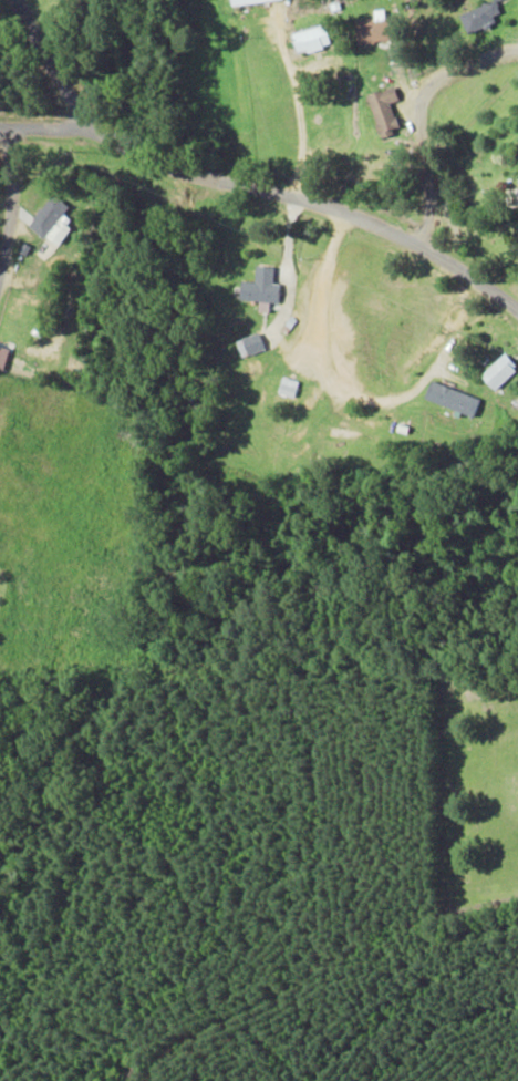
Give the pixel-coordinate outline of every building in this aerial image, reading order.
[(464,31),(501,19),(495,1),(497,0),(492,0),(493,2),(459,13),(464,31)] [(374,19),(353,20),(354,44),(388,43),(386,10),(373,11),(374,19)] [(290,34),(296,55),(329,46),(323,24),(290,34)] [(368,94),(377,135),(397,130),(391,104),(398,102),(395,88),(368,94)] [(517,208),(517,188),(505,190),(507,209),(517,208)] [(71,229),(59,220),(68,207),(51,195),(29,227),(58,247),(71,229)] [(273,267),(254,266),(254,282),(239,281),(239,301),(277,303),(278,284),(272,284),(273,267)] [(234,342),(240,358),(264,349),(258,333),(234,342)] [(517,368),(504,354),(480,377),(494,391),(517,368)] [(294,398),(297,381),(280,378),(277,395),(294,398)] [(480,399),(430,381),(423,400),(473,418),(480,399)]
